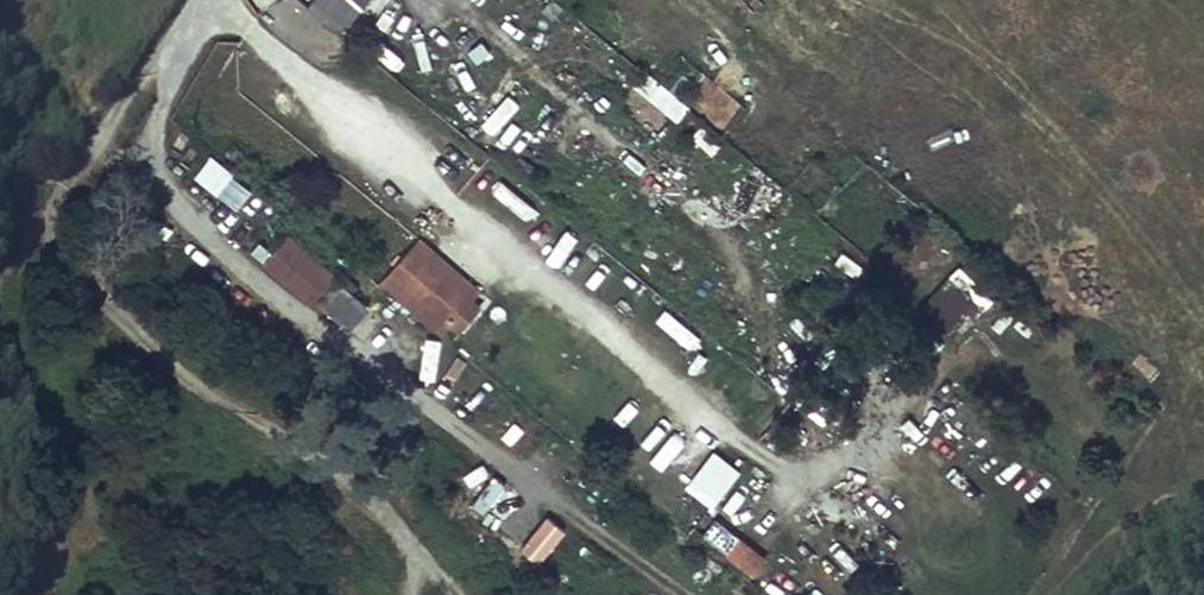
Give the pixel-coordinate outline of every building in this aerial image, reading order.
[(339,36),(371,0),(312,0),(306,7),(339,36)] [(641,71),(629,87),(676,123),(688,106),(641,71)] [(695,128),(689,142),(713,153),(719,139),(695,128)] [(212,156),(194,177),(235,212),(253,191),(212,156)] [(333,278),(285,235),(257,266),(305,309),(333,278)] [(399,257),(384,276),(445,327),(467,301),(435,274),(428,281),(399,257)] [(351,332),(371,307),(345,287),(325,312),(351,332)] [(427,338),(420,378),(435,380),(442,340),(427,338)] [(661,475),(675,449),(664,442),(649,468),(661,475)] [(707,512),(737,471),(715,455),(685,497),(707,512)] [(732,563),(752,579),(766,561),(747,545),(732,563)]
